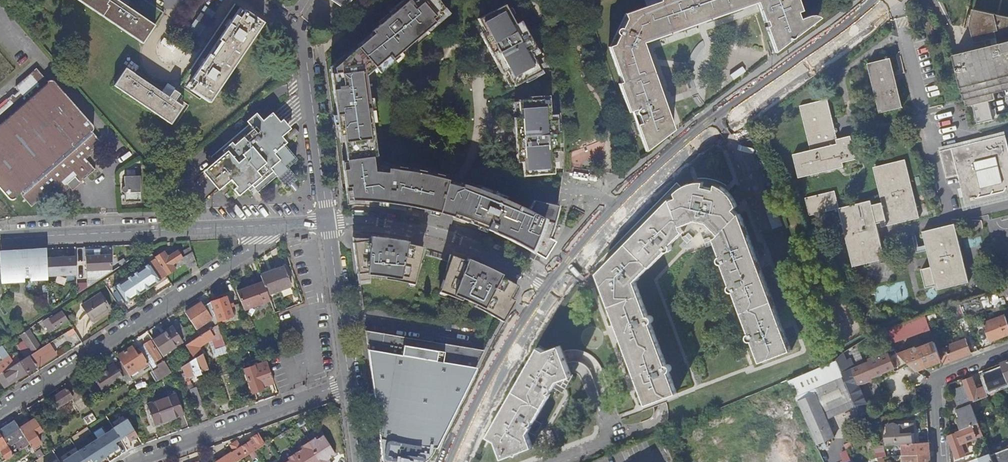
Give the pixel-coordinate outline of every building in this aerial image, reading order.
[(143,42),(155,25),(118,0),(80,0),(143,42)] [(413,4),(410,0),(409,0),(399,9),(397,6),(389,13),(391,15),(372,32),(374,34),(334,69),(335,74),(331,74),(336,115),(333,116),(334,126),(338,125),(339,136),(343,136),(347,169),(343,170),(346,188),(350,187),(351,200),(359,200),(367,201),(376,202),(384,202),(393,204),(400,204),(403,205),(412,206),(420,208),(429,210),(437,212),(443,214),(447,215),(449,215),(455,217),(456,214),(462,216),(461,219),(470,222),(478,225),(486,228),(492,231),(495,232),(496,230),(502,232),(501,235),(509,238),(513,241),(517,242),(525,247),(533,251),(541,256),(544,249),(550,236),(555,221),(558,210),(559,206),(535,201),(530,211),(524,208),(513,202),(489,193),(477,188),(465,184),(464,187),(458,186),(457,185),(451,184),(444,182),(445,179),(438,177),(425,174),(413,172),(400,170),(387,168),(386,172),(374,171),(370,140),(374,140),(366,83),(364,84),(362,75),(367,72),(369,74),(389,56),(392,60),(434,24),(433,24),(442,16),(440,13),(444,9),(439,0),(418,0),(413,4)] [(345,8),(350,0),(333,0),(345,8)] [(773,53),(787,42),(787,41),(787,40),(789,40),(791,39),(818,19),(815,17),(812,16),(807,16),(798,20),(796,13),(798,13),(793,0),(659,0),(660,2),(624,14),(626,19),(621,28),(619,28),(618,28),(617,29),(616,30),(616,32),(616,34),(616,35),(618,36),(614,45),(609,47),(621,82),(618,83),(629,111),(636,109),(636,112),(636,113),(637,114),(638,115),(641,123),(636,125),(646,150),(673,129),(643,42),(755,3),(773,53)] [(508,5),(482,19),(495,44),(491,46),(495,54),(501,65),(504,62),(517,86),(528,80),(529,82),(537,78),(535,75),(543,71),(533,52),(538,49),(527,28),(522,30),(508,5)] [(1007,83),(1007,17),(1001,15),(994,18),(994,14),(972,9),(968,24),(975,50),(991,46),(994,58),(988,60),(994,86),(1007,83)] [(192,89),(210,101),(263,22),(245,10),(192,89)] [(196,19),(206,26),(211,19),(200,12),(196,19)] [(961,53),(952,55),(957,72),(960,71),(959,68),(964,67),(961,53)] [(902,107),(890,58),(867,63),(879,113),(902,107)] [(962,94),(966,107),(982,103),(979,90),(992,87),(987,67),(977,70),(978,72),(972,74),(971,71),(964,73),(969,92),(962,94)] [(32,207),(44,196),(43,195),(45,194),(46,195),(53,188),(60,196),(69,188),(69,187),(67,184),(75,177),(80,181),(81,182),(95,169),(87,159),(93,153),(93,152),(94,150),(95,152),(103,144),(92,131),(94,129),(93,126),(54,81),(52,80),(48,81),(36,68),(15,87),(19,91),(14,95),(12,95),(7,99),(8,102),(0,108),(0,188),(10,200),(13,201),(14,201),(16,199),(15,198),(22,191),(24,194),(23,196),(23,197),(32,207)] [(170,97),(127,68),(115,85),(172,124),(184,106),(176,101),(181,94),(175,90),(170,97)] [(285,73),(276,80),(281,84),(287,84),(285,73)] [(979,90),(982,103),(995,100),(992,87),(979,90)] [(533,99),(521,99),(522,126),(518,126),(517,137),(519,147),(523,147),(525,175),(555,173),(553,145),(559,144),(558,120),(552,120),(551,99),(542,99),(542,96),(533,97),(533,99)] [(842,162),(856,158),(850,135),(837,139),(827,99),(800,106),(810,150),(793,154),(798,177),(843,166),(842,162)] [(214,169),(226,183),(231,180),(236,186),(234,189),(239,195),(251,185),(258,192),(276,176),(283,184),(294,175),(287,167),(296,159),(284,145),(287,142),(282,136),(288,131),(272,112),(263,120),(259,115),(211,156),(215,161),(218,165),(214,169)] [(1005,135),(939,151),(946,178),(957,175),(965,206),(1007,196),(1007,149),(1005,135)] [(871,200),(838,208),(852,266),(885,258),(877,228),(919,217),(904,159),(873,167),(882,202),(872,204),(871,200)] [(182,161),(169,172),(173,177),(179,177),(180,169),(186,164),(182,161)] [(221,188),(226,183),(214,169),(218,165),(215,161),(206,169),(221,188)] [(196,178),(199,183),(208,176),(204,172),(196,178)] [(294,175),(283,184),(286,187),(296,178),(294,175)] [(140,176),(124,176),(124,186),(123,186),(122,188),(121,190),(122,192),(125,193),(125,202),(141,202),(140,176)] [(677,193),(679,197),(683,193),(687,191),(691,189),(695,187),(699,186),(704,186),(705,182),(700,182),(695,183),(689,185),(685,187),(681,189),(677,193)] [(732,204),(734,209),(738,206),(735,200),(729,193),(726,189),(720,186),(717,185),(716,189),(719,190),(723,193),(728,197),(730,200),(732,204)] [(683,193),(679,197),(672,200),(672,199),(671,199),(598,273),(609,302),(647,404),(678,393),(670,371),(671,370),(672,368),(672,367),(671,365),(669,363),(667,363),(652,323),(653,322),(654,320),(654,318),(653,316),(652,315),(651,315),(649,315),(636,281),(650,266),(651,267),(666,251),(668,251),(670,250),(671,249),(672,247),(672,245),(685,231),(683,229),(681,226),(697,220),(708,222),(720,234),(717,237),(715,238),(722,256),(721,256),(720,257),(719,259),(719,261),(720,262),(722,264),(723,264),(724,263),(732,284),(731,285),(730,286),(730,288),(730,290),(731,291),(733,292),(735,292),(751,333),(750,334),(748,335),(748,337),(748,338),(749,340),(751,340),(753,340),(761,361),(792,350),(741,214),(739,214),(734,209),(732,204),(730,200),(728,197),(723,193),(719,190),(716,189),(704,186),(699,186),(695,187),(691,189),(687,191),(683,193)] [(809,215),(838,208),(834,191),(805,198),(809,215)] [(936,289),(968,281),(954,224),(922,231),(931,266),(921,269),(925,287),(935,285),(936,289)] [(359,239),(353,238),(359,282),(370,280),(370,275),(375,276),(380,276),(385,277),(385,280),(393,281),(400,282),(408,284),(414,285),(423,248),(418,247),(413,246),(407,245),(408,242),(401,241),(396,240),(380,238),(370,237),(370,239),(365,239),(359,239)] [(155,258),(152,254),(147,257),(150,263),(115,287),(126,303),(161,279),(161,278),(166,275),(166,276),(186,263),(189,269),(197,264),(191,247),(183,251),(185,255),(182,257),(178,251),(168,257),(165,252),(155,258)] [(3,266),(1,268),(2,283),(25,282),(24,278),(31,277),(31,281),(48,280),(47,266),(47,249),(40,249),(38,252),(32,252),(31,249),(12,251),(10,253),(2,254),(3,266)] [(1,268),(3,266),(2,254),(10,253),(12,251),(0,251),(0,258),(1,268)] [(86,256),(88,287),(101,279),(113,271),(112,255),(86,256)] [(452,256),(440,293),(446,295),(452,297),(457,299),(462,301),(463,299),(467,301),(472,303),(476,305),(475,307),(481,310),(486,313),(493,317),(499,320),(500,321),(503,322),(515,301),(510,299),(517,286),(512,283),(506,280),(501,277),(502,275),(496,272),(488,268),(483,266),(472,261),(468,260),(467,262),(462,260),(457,258),(452,256)] [(76,257),(56,258),(57,276),(76,275),(76,257)] [(261,275),(263,282),(268,294),(292,285),(285,266),(261,275)] [(263,282),(237,291),(244,309),(270,300),(268,294),(263,282)] [(995,291),(1001,305),(1005,303),(1003,297),(1007,295),(1007,286),(995,291)] [(960,303),(964,316),(992,306),(993,308),(1001,305),(995,291),(960,303)] [(101,294),(83,306),(92,321),(111,309),(101,294)] [(227,296),(210,302),(214,315),(217,322),(234,316),(227,296)] [(214,315),(210,302),(204,306),(201,303),(186,313),(196,329),(212,320),(211,317),(214,315)] [(957,319),(965,316),(964,316),(960,303),(952,306),(957,319)] [(68,320),(63,312),(54,317),(52,315),(44,321),(50,331),(68,320)] [(1007,333),(1007,324),(1004,315),(983,322),(990,340),(1007,333)] [(888,343),(929,328),(926,319),(925,316),(878,333),(882,337),(888,343)] [(177,318),(171,322),(173,326),(182,340),(186,345),(192,341),(177,318)] [(207,332),(192,341),(186,345),(194,358),(203,353),(199,347),(212,339),(216,349),(225,345),(218,325),(207,332)] [(163,336),(154,341),(161,353),(170,348),(182,340),(173,326),(162,334),(163,336)] [(26,342),(31,352),(40,347),(29,330),(21,334),(26,342)] [(366,331),(383,461),(423,461),(424,461),(427,460),(429,457),(432,452),(435,448),(437,448),(448,427),(451,420),(469,385),(477,368),(475,368),(484,351),(366,331)] [(878,333),(869,336),(871,341),(882,337),(878,333)] [(941,360),(943,363),(971,353),(965,338),(942,347),(938,337),(933,338),(934,341),(941,360)] [(144,345),(145,347),(155,362),(162,358),(151,341),(144,345)] [(909,364),(916,370),(941,360),(934,341),(899,353),(909,364)] [(27,355),(31,352),(26,342),(23,343),(25,346),(22,347),(27,355)] [(49,343),(41,348),(30,355),(37,366),(55,354),(49,343)] [(529,433),(529,432),(533,426),(531,425),(533,423),(534,422),(535,419),(536,420),(551,393),(549,392),(550,392),(552,391),(553,388),(553,386),(555,387),(557,383),(558,381),(565,378),(572,376),(571,373),(568,365),(560,345),(546,351),(540,347),(489,436),(497,440),(503,458),(515,453),(518,455),(519,452),(534,446),(529,433)] [(3,346),(0,348),(0,351),(6,361),(0,365),(0,374),(4,372),(15,365),(11,358),(3,346)] [(133,347),(117,357),(121,361),(130,376),(148,364),(141,353),(138,355),(137,353),(133,347)] [(140,351),(141,353),(148,364),(153,371),(158,367),(155,362),(145,347),(140,351)] [(846,360),(843,352),(836,358),(836,359),(859,416),(868,412),(865,404),(866,403),(865,401),(868,400),(865,393),(862,394),(858,384),(871,378),(871,376),(874,375),(877,376),(883,373),(884,370),(893,367),(894,370),(909,364),(899,353),(895,350),(878,357),(875,356),(870,358),(869,361),(854,367),(850,358),(846,360)] [(203,353),(194,358),(182,367),(188,384),(192,382),(189,378),(200,372),(200,369),(207,366),(206,364),(206,363),(203,353)] [(16,355),(11,358),(15,365),(20,362),(16,355)] [(10,383),(34,367),(28,356),(20,362),(15,365),(4,372),(10,383)] [(158,367),(153,371),(158,379),(171,371),(163,360),(162,358),(155,362),(158,367)] [(122,377),(126,383),(132,379),(130,376),(121,361),(95,378),(102,390),(122,377)] [(854,407),(835,361),(789,380),(798,402),(815,394),(815,393),(816,393),(827,418),(854,407)] [(274,383),(267,362),(245,370),(253,393),(263,389),(262,387),(274,383)] [(1001,363),(982,370),(991,391),(995,390),(994,387),(1007,382),(1007,381),(1001,363)] [(0,374),(0,379),(5,386),(10,383),(4,372),(0,374)] [(574,374),(571,373),(572,376),(565,378),(561,385),(557,383),(555,387),(564,392),(574,374)] [(988,395),(983,383),(975,386),(972,377),(962,380),(969,397),(970,402),(988,395)] [(215,390),(220,404),(227,402),(223,387),(215,390)] [(89,407),(77,388),(69,393),(66,389),(51,399),(57,407),(62,404),(63,406),(68,403),(67,401),(68,400),(77,414),(89,407)] [(190,390),(196,406),(203,404),(198,391),(195,391),(195,389),(190,390)] [(835,437),(827,418),(816,393),(815,393),(815,394),(798,402),(804,415),(816,444),(835,437)] [(154,424),(182,414),(174,394),(146,405),(154,424)] [(174,394),(182,414),(183,413),(176,394),(174,394)] [(970,402),(969,397),(957,402),(959,409),(957,410),(960,418),(957,419),(961,429),(978,422),(970,402)] [(996,416),(1006,412),(1003,405),(993,409),(996,416)] [(30,445),(25,448),(28,452),(41,444),(36,435),(43,431),(35,419),(20,429),(25,437),(30,445)] [(533,426),(529,432),(536,435),(543,423),(536,420),(535,419),(534,422),(533,423),(531,425),(533,426)] [(53,461),(98,461),(127,447),(125,443),(139,435),(132,420),(53,461)] [(0,430),(0,433),(9,447),(25,437),(20,429),(15,421),(0,430)] [(902,444),(907,443),(919,442),(919,432),(914,432),(913,422),(910,422),(910,421),(906,422),(906,423),(900,423),(900,429),(896,429),(895,421),(887,424),(883,433),(881,436),(882,437),(880,442),(885,444),(902,443),(902,444)] [(956,432),(948,436),(956,457),(970,452),(967,445),(962,447),(960,442),(983,434),(978,422),(961,429),(956,431),(956,432)] [(7,459),(14,455),(9,447),(0,433),(0,451),(1,450),(7,459)] [(308,441),(321,461),(330,461),(328,459),(336,454),(323,435),(316,439),(315,437),(308,441)] [(241,459),(255,450),(260,446),(254,437),(246,441),(247,443),(217,461),(236,461),(241,459)] [(973,451),(976,458),(978,457),(990,452),(985,440),(980,442),(982,447),(973,451)] [(295,452),(301,461),(321,461),(308,441),(301,446),(302,448),(295,452)] [(908,454),(930,453),(929,441),(919,442),(907,443),(908,454)] [(877,457),(883,456),(879,445),(872,445),(877,457)] [(990,454),(993,461),(1007,461),(1007,448),(990,454)] [(846,449),(842,451),(846,461),(852,461),(846,449)] [(284,461),(301,461),(295,452),(288,457),(289,459),(284,461)] [(980,461),(993,461),(990,454),(990,452),(978,457),(980,461)] [(930,453),(908,454),(902,455),(903,461),(909,461),(930,461),(930,453)]
